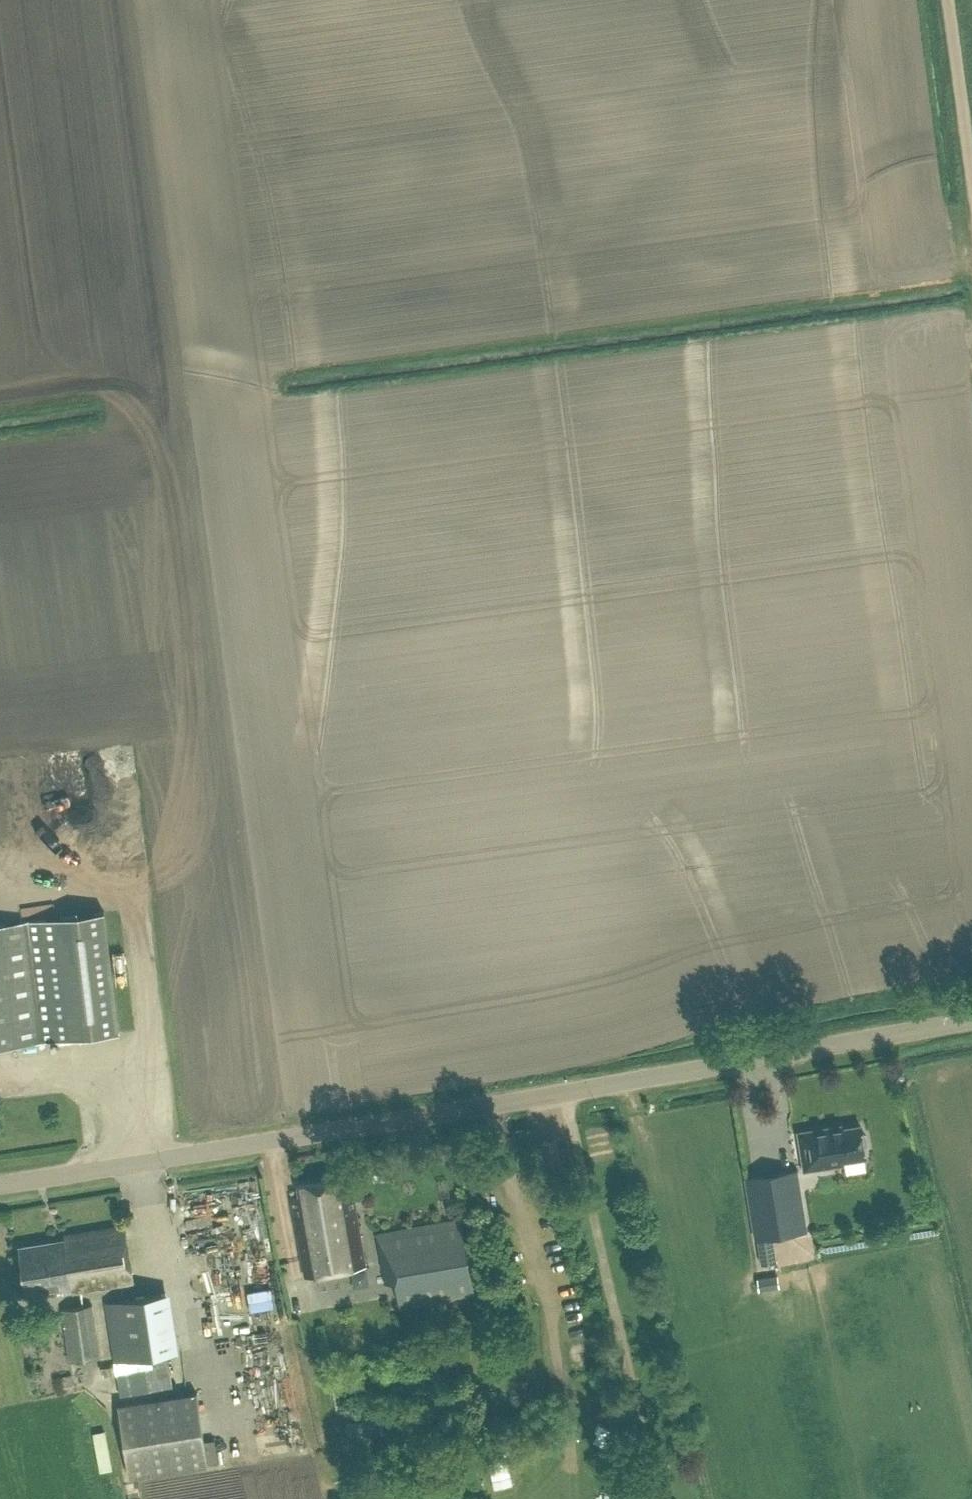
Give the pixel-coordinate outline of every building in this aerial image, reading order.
[(55,785),(45,786),(51,833),(84,829),(74,746),(42,750),(45,771),(53,770),(55,785)] [(43,1040),(119,1031),(104,910),(0,923),(0,1045),(43,1040)] [(862,1131),(861,1125),(834,1129),(833,1126),(799,1132),(805,1169),(844,1163),(843,1159),(866,1156),(865,1150),(868,1146),(866,1134),(862,1131)] [(556,1138),(542,1141),(546,1164),(558,1162),(559,1170),(574,1167),(569,1145),(558,1147),(556,1138)] [(773,1235),(806,1229),(796,1170),(747,1178),(757,1237),(773,1235)] [(305,1274),(365,1264),(350,1176),(298,1184),(300,1194),(292,1196),(305,1274)] [(476,1293),(461,1216),(376,1231),(385,1282),(395,1280),(400,1306),(476,1293)] [(63,1291),(132,1281),(124,1225),(65,1233),(66,1240),(21,1246),(28,1291),(62,1286),(63,1291)] [(777,1259),(773,1235),(757,1237),(761,1262),(777,1259)] [(2,1243),(7,1271),(19,1269),(14,1240),(2,1243)] [(757,1287),(777,1284),(775,1273),(755,1277),(757,1287)] [(161,1312),(158,1293),(104,1301),(107,1321),(161,1312)] [(574,1294),(557,1296),(559,1307),(576,1305),(574,1294)] [(70,1360),(101,1356),(92,1303),(62,1308),(70,1360)] [(164,1333),(110,1341),(113,1361),(168,1353),(164,1333)] [(209,1466),(198,1392),(120,1404),(132,1478),(209,1466)] [(94,1435),(101,1471),(114,1468),(107,1433),(94,1435)] [(484,1461),(503,1458),(501,1448),(482,1451),(484,1461)]
